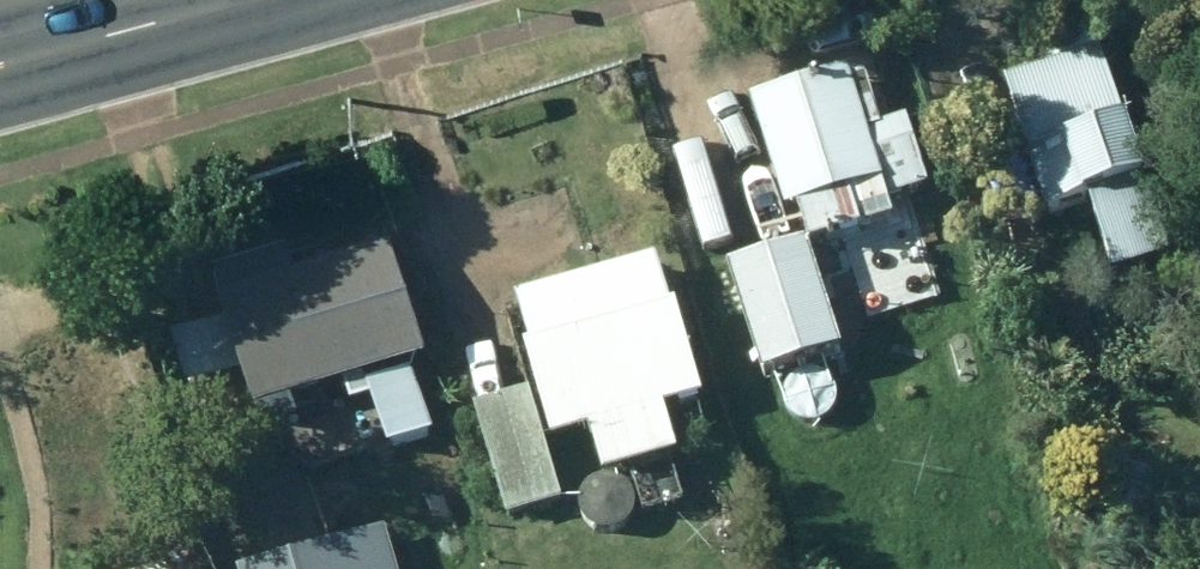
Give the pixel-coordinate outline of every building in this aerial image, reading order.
[(1162,240),(1092,33),(998,65),(1021,134),(978,147),(997,205),(1076,178),(1103,260),(1162,240)] [(742,87),(794,230),(887,197),(883,186),(922,173),(899,105),(866,117),(843,52),(742,87)] [(419,341),(386,231),(289,260),(283,237),(205,260),(240,376),(195,390),(217,461),(267,446),(251,393),(419,341)] [(725,254),(755,359),(833,336),(802,232),(725,254)] [(651,242),(509,285),(522,329),(518,331),(547,427),(584,416),(598,460),(672,437),(659,392),(696,381),(668,290),(665,291),(651,242)] [(554,486),(524,379),(471,394),(501,503),(554,486)] [(1151,463),(1094,444),(1078,492),(1136,511),(1151,463)] [(236,568),(399,568),(385,523),(333,538),(329,525),(232,554),(236,568)]
